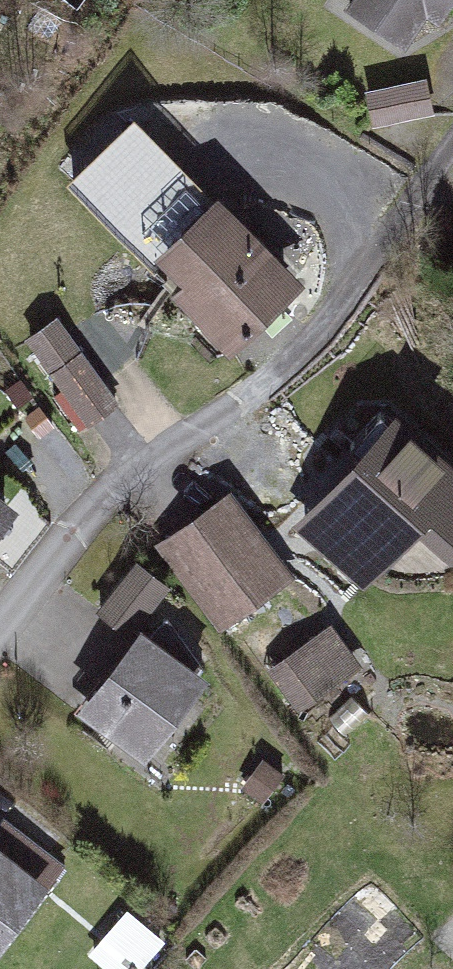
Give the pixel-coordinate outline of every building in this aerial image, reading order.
[(437,31),(452,7),(452,0),(391,0),(437,31)] [(374,119),(432,112),(428,77),(370,84),(374,119)] [(70,184),(152,261),(215,194),(133,117),(70,184)] [(245,206),(179,257),(251,349),(317,298),(245,206)] [(84,425),(120,401),(62,313),(26,337),(84,425)] [(412,426),(332,507),(400,574),(452,521),(452,466),(412,426)] [(27,524),(0,500),(0,554),(27,524)] [(182,537),(221,590),(256,565),(217,511),(182,537)] [(139,629),(174,587),(141,560),(106,602),(139,629)] [(300,708),(366,669),(338,622),(272,661),(300,708)] [(158,631),(88,713),(146,762),(216,680),(158,631)] [(2,829),(0,832),(0,963),(66,879),(2,829)]
